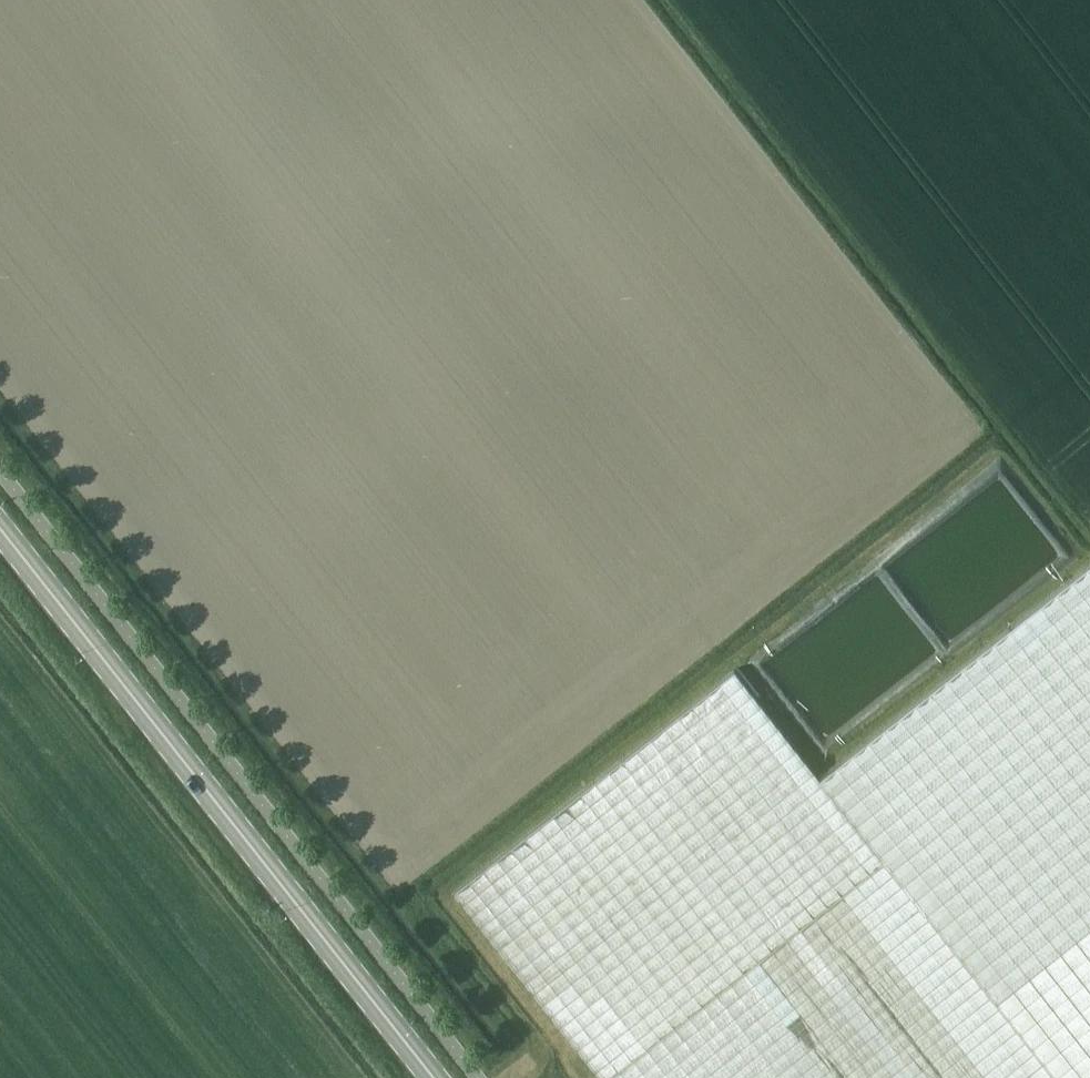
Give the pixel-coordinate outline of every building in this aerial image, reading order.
[(821,780),(1046,1077),(1089,1077),(1089,569),(821,780)] [(734,669),(453,889),(602,1077),(1045,1077),(734,669)]
